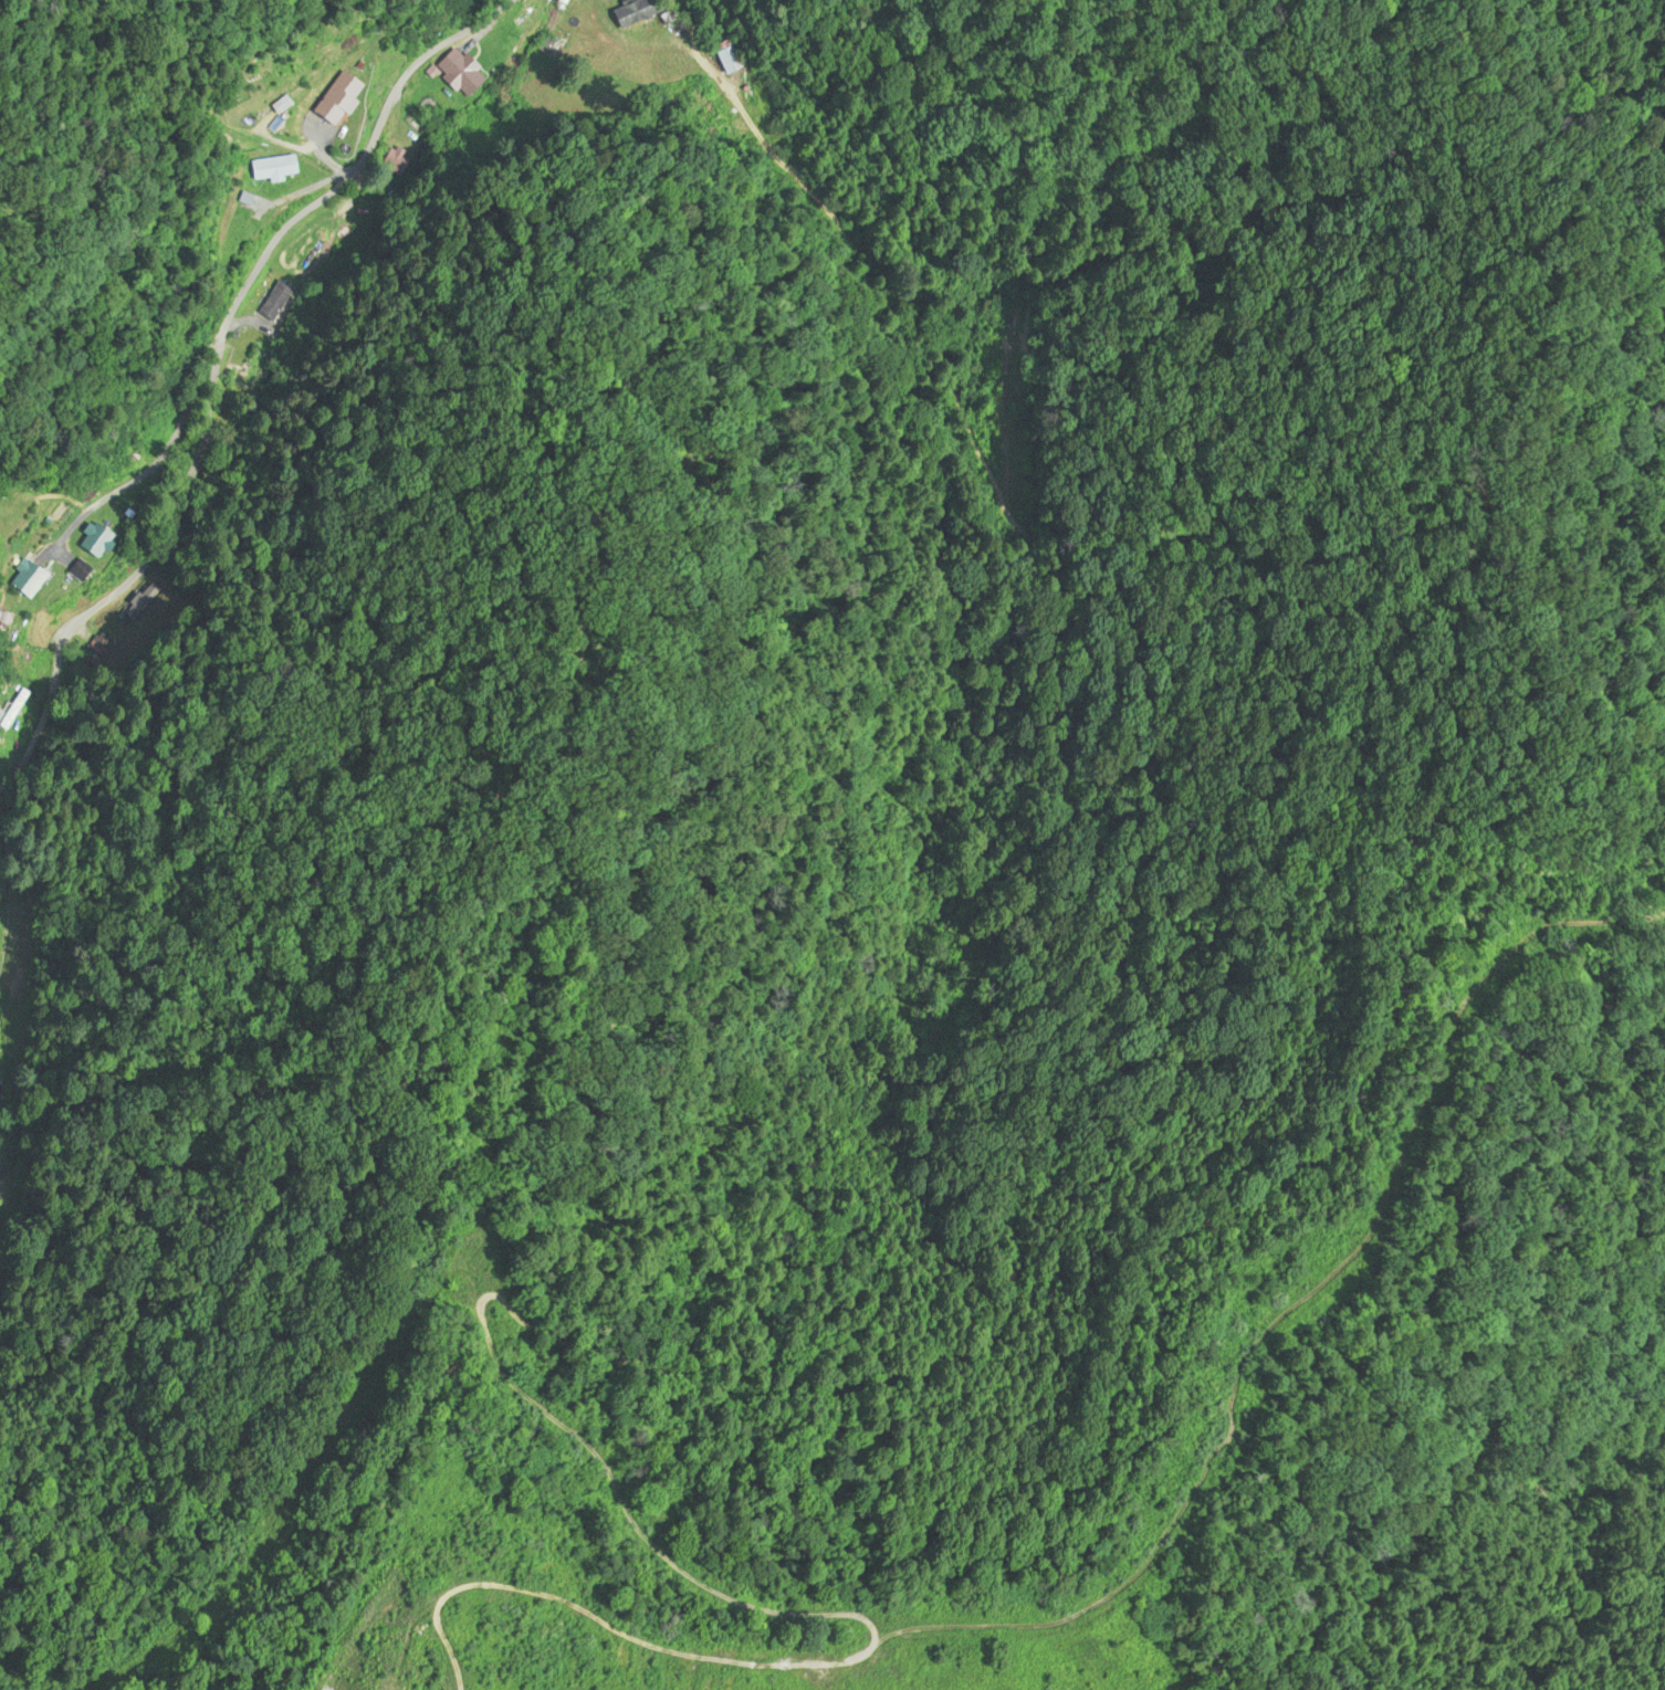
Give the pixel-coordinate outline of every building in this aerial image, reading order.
[(664,12),(659,0),(640,0),(614,10),(621,29),(664,12)] [(730,75),(744,66),(728,39),(713,48),(730,75)] [(363,80),(350,69),(318,108),(331,118),(363,80)] [(254,163),(258,184),(306,173),(301,152),(254,163)] [(80,547),(106,562),(121,536),(94,521),(80,547)] [(42,598),(54,570),(24,558),(13,585),(42,598)]
